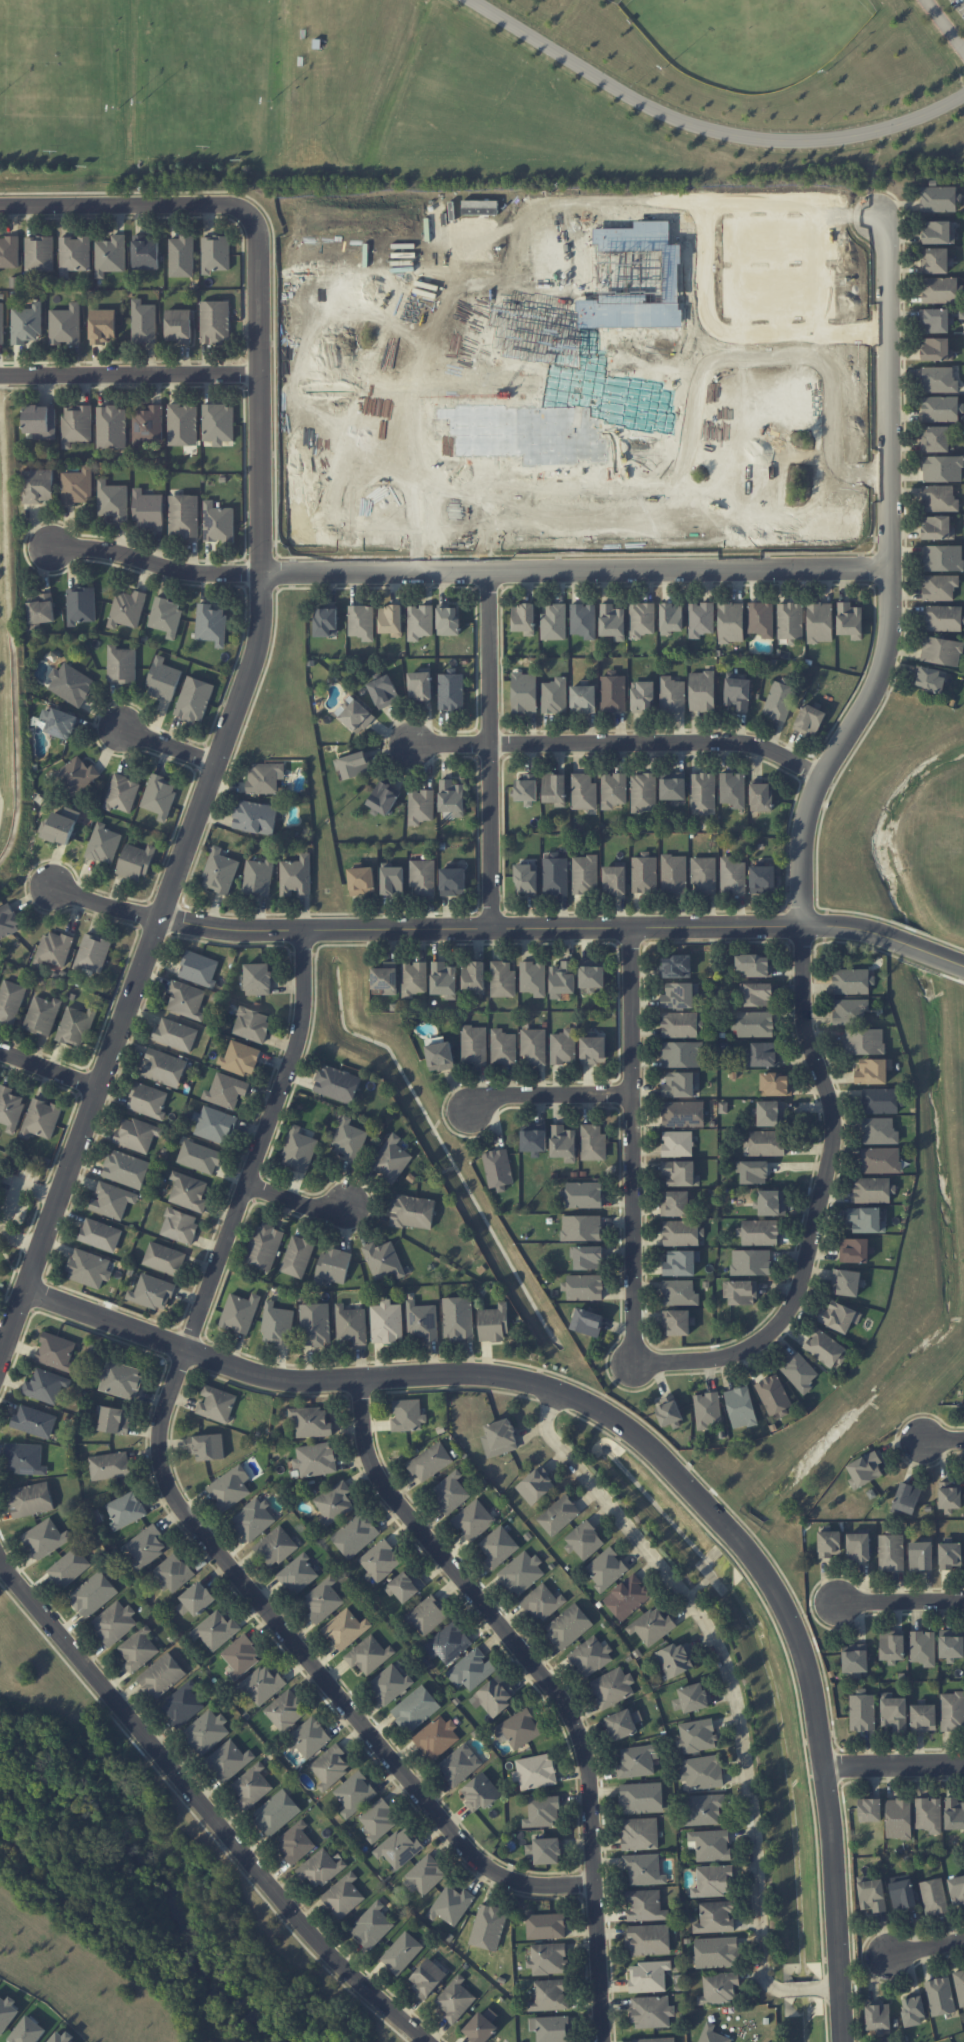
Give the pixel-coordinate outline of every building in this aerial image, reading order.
[(920,186),(920,212),(956,211),(956,200),(962,200),(961,193),(956,193),(956,185),(920,186)] [(955,243),(922,243),(922,220),(951,220),(951,232),(955,232),(955,243)] [(95,241),(96,279),(105,278),(105,271),(126,271),(125,234),(111,235),(111,241),(95,241)] [(230,270),(230,236),(202,235),(201,275),(211,275),(211,270),(230,270)] [(24,237),(25,273),(54,273),(53,236),(24,237)] [(59,236),(60,278),(70,278),(70,270),(90,270),(90,236),(59,236)] [(133,270),(159,269),(158,236),(132,236),(133,270)] [(169,276),(193,277),(194,236),(180,236),(179,238),(170,238),(169,276)] [(0,238),(0,268),(19,268),(19,238),(0,238)] [(921,249),(922,273),(947,272),(947,265),(953,264),(953,256),(948,256),(948,248),(921,249)] [(957,277),(920,277),(921,303),(956,303),(956,291),(963,291),(963,285),(957,285),(957,277)] [(156,343),(156,304),(142,304),(142,298),(131,298),(132,343),(156,343)] [(41,301),(28,302),(28,308),(12,308),(12,344),(26,344),(26,340),(42,340),(41,301)] [(200,301),(201,344),(230,343),(229,301),(200,301)] [(80,302),(70,302),(70,309),(49,310),(50,344),(80,343),(80,302)] [(921,308),(921,332),(948,331),(947,324),(954,324),(954,316),(949,317),(949,308),(921,308)] [(90,310),(90,341),(116,341),(115,309),(90,310)] [(166,341),(178,340),(178,344),(191,344),(191,309),(166,310),(166,341)] [(921,338),(921,361),(953,361),(953,349),(948,349),(948,337),(921,338)] [(921,367),(922,392),(959,391),(959,379),(954,380),(954,366),(921,367)] [(923,424),(958,423),(958,411),(963,411),(963,402),(958,402),(958,396),(922,397),(923,424)] [(142,440),(162,441),(163,404),(149,404),(149,409),(133,409),(133,448),(142,448),(142,440)] [(168,404),(168,446),(198,445),(197,404),(168,404)] [(234,441),(234,404),(203,404),(202,441),(213,441),(213,446),(223,446),(223,440),(234,441)] [(56,439),(57,405),(25,405),(24,432),(34,433),(34,439),(56,439)] [(92,406),(62,405),(62,449),(71,449),(71,442),(91,442),(92,406)] [(126,448),(125,405),(97,405),(97,449),(126,448)] [(921,428),(922,451),(950,450),(949,427),(921,428)] [(963,456),(923,456),(924,480),(961,480),(961,464),(963,456)] [(92,501),(92,465),(82,465),(82,472),(61,472),(62,502),(92,501)] [(22,502),(54,502),(53,469),(21,470),(22,502)] [(128,485),(106,485),(107,479),(98,478),(98,515),(114,515),(114,521),(127,521),(128,485)] [(922,486),(923,512),(959,511),(959,499),(954,499),(953,486),(922,486)] [(163,494),(142,494),(142,487),(134,487),(134,527),(163,527),(163,494)] [(199,536),(198,494),(169,495),(169,537),(199,536)] [(234,507),(214,507),(214,499),(203,500),(204,542),(234,541),(234,507)] [(921,516),(922,539),(955,539),(955,526),(950,526),(950,516),(921,516)] [(923,546),(924,569),(963,569),(963,557),(962,557),(962,546),(923,546)] [(922,574),(922,601),(955,601),(955,586),(960,586),(960,574),(922,574)] [(95,621),(95,587),(67,588),(68,626),(77,626),(77,621),(95,621)] [(107,627),(116,629),(117,623),(138,628),(147,592),(134,589),(133,595),(117,590),(107,627)] [(27,595),(30,628),(41,627),(40,623),(55,622),(52,593),(27,595)] [(166,638),(175,640),(183,603),(155,597),(148,626),(168,631),(166,638)] [(629,602),(629,639),(642,639),(642,634),(656,634),(655,601),(629,602)] [(718,602),(719,643),(730,643),(730,641),(745,641),(744,601),(718,602)] [(837,601),(837,634),(851,634),(851,640),(862,640),(863,606),(851,606),(851,601),(837,601)] [(571,603),(571,634),(580,634),(584,635),(584,640),(597,640),(597,602),(586,602),(586,605),(584,605),(584,603),(571,603)] [(601,602),(600,636),(614,636),(614,640),(625,641),(625,608),(614,607),(614,603),(601,602)] [(660,602),(672,602),(677,605),(683,605),(683,629),(670,630),(670,634),(661,634),(660,602)] [(688,602),(688,640),(701,640),(701,633),(714,633),(714,602),(702,602),(702,605),(698,605),(698,602),(688,602)] [(748,602),(748,633),(762,634),(762,638),(774,638),(774,602),(748,602)] [(777,602),(777,639),(788,639),(788,643),(796,643),(796,638),(804,638),(804,602),(777,602)] [(196,639),(216,640),(215,648),(225,648),(226,609),(212,608),(212,603),(197,603),(196,639)] [(512,606),(518,606),(525,603),(535,603),(535,636),(523,636),(523,631),(512,631),(512,606)] [(541,613),(546,612),(546,603),(566,603),(566,639),(541,640),(541,613)] [(808,603),(807,643),(820,643),(819,640),(832,640),(832,603),(808,603)] [(925,630),(962,632),(962,624),(963,624),(963,616),(961,616),(961,606),(926,604),(925,630)] [(349,636),(363,636),(363,641),(374,641),(374,605),(349,605),(349,636)] [(403,605),(380,605),(380,633),(392,633),(392,637),(403,637),(403,605)] [(433,605),(408,606),(409,641),(420,641),(420,636),(434,635),(433,605)] [(460,635),(459,605),(438,605),(439,635),(460,635)] [(338,636),(338,606),(316,607),(316,636),(338,636)] [(925,635),(921,660),(959,667),(963,642),(925,635)] [(136,683),(135,649),(117,649),(117,644),(108,644),(108,683),(136,683)] [(163,664),(165,657),(156,654),(146,685),(150,686),(147,694),(172,701),(182,670),(163,664)] [(54,679),(48,688),(80,708),(96,681),(62,660),(52,678),(54,679)] [(916,664),(911,686),(942,693),(947,671),(916,664)] [(601,675),(601,712),(627,712),(627,675),(617,675),(617,669),(608,669),(608,675),(601,675)] [(511,670),(523,670),(523,673),(536,673),(536,711),(526,711),(526,715),(512,715),(511,670)] [(689,671),(689,711),(715,711),(714,670),(689,671)] [(432,699),(431,672),(409,673),(410,700),(432,699)] [(727,672),(724,710),(749,712),(751,680),(738,679),(739,672),(727,672)] [(463,673),(438,674),(439,710),(464,710),(463,673)] [(367,684),(379,710),(401,700),(389,674),(367,684)] [(215,685),(187,675),(174,714),(201,724),(215,685)] [(660,675),(660,711),(685,711),(685,681),(676,681),(672,678),(672,675),(660,675)] [(774,679),(762,713),(786,722),(798,688),(789,685),(791,679),(782,676),(781,682),(774,679)] [(542,682),(542,713),(567,713),(566,677),(556,677),(556,681),(550,681),(542,682)] [(571,685),(581,685),(581,680),(589,680),(589,685),(596,685),(596,712),(571,712),(571,685)] [(632,680),(632,712),(652,712),(652,702),(655,702),(655,680),(632,680)] [(359,735),(376,717),(352,694),(335,712),(359,735)] [(805,702),(792,728),(815,739),(828,712),(820,708),(822,704),(816,701),(813,706),(805,702)] [(43,708),(40,720),(48,723),(45,731),(71,740),(79,716),(54,707),(52,711),(43,708)] [(334,760),(341,781),(372,771),(365,750),(334,760)] [(71,799),(101,774),(93,763),(88,767),(78,754),(52,775),(71,799)] [(285,779),(285,763),(249,764),(249,793),(278,793),(278,779),(285,779)] [(685,771),(661,771),(661,800),(671,800),(671,805),(679,805),(679,799),(685,799),(685,771)] [(720,771),(720,803),(729,802),(733,806),(733,809),(745,809),(745,772),(736,772),(736,774),(733,774),(733,771),(720,771)] [(543,772),(543,802),(556,802),(556,807),(566,807),(566,774),(554,774),(554,772),(543,772)] [(572,772),(591,772),(592,782),(597,782),(597,808),(572,808),(572,772)] [(626,772),(627,803),(617,804),(613,806),(613,809),(601,810),(600,773),(611,772),(611,775),(613,775),(613,772),(626,772)] [(113,807),(131,813),(141,782),(114,773),(103,808),(112,811),(113,807)] [(160,813),(158,820),(167,823),(177,791),(174,790),(177,781),(151,773),(141,807),(160,813)] [(524,773),(524,779),(515,779),(515,790),(511,790),(511,796),(515,796),(515,800),(524,800),(524,806),(532,806),(532,800),(537,800),(537,773),(524,773)] [(632,773),(632,813),(643,813),(643,810),(656,810),(656,773),(632,773)] [(691,774),(715,774),(715,809),(709,809),(709,815),(699,815),(699,808),(691,808),(691,774)] [(367,804),(388,816),(402,792),(381,779),(367,804)] [(465,817),(465,784),(453,784),(453,779),(440,779),(440,811),(454,812),(454,817),(465,817)] [(750,780),(750,811),(773,810),(773,789),(770,789),(770,782),(763,782),(763,780),(750,780)] [(420,826),(420,820),(433,821),(434,791),(409,790),(408,826),(420,826)] [(274,835),(278,805),(237,800),(233,829),(274,835)] [(70,845),(80,811),(65,807),(63,814),(50,810),(42,837),(70,845)] [(122,833),(105,829),(106,823),(96,820),(86,857),(113,864),(122,833)] [(155,845),(148,844),(147,849),(126,843),(117,875),(145,883),(155,845)] [(201,886),(229,894),(240,861),(221,855),(223,847),(214,844),(201,886)] [(550,851),(550,857),(543,857),(544,893),(568,893),(568,857),(560,857),(560,851),(550,851)] [(632,857),(632,893),(657,892),(657,856),(650,856),(650,851),(641,851),(641,857),(632,857)] [(310,852),(300,853),(301,860),(280,861),(281,896),(292,896),(292,893),(311,893),(310,852)] [(573,857),(573,894),(598,894),(598,853),(587,854),(587,856),(573,857)] [(661,853),(672,853),(672,855),(687,855),(687,894),(661,894),(661,853)] [(691,856),(691,884),(697,884),(697,893),(716,893),(716,856),(691,856)] [(720,856),(720,893),(746,893),(746,861),(734,861),(734,856),(720,856)] [(246,858),(242,894),(270,897),(274,861),(246,858)] [(751,866),(751,893),(776,892),(775,864),(766,865),(766,859),(758,859),(758,866),(751,866)] [(436,895),(435,860),(410,860),(410,887),(415,887),(416,896),(436,895)] [(603,866),(603,894),(626,894),(626,861),(615,861),(615,866),(603,866)] [(404,867),(392,866),(392,862),(382,862),(382,895),(404,895),(404,867)] [(515,864),(515,881),(518,886),(518,895),(537,895),(537,864),(515,864)] [(350,894),(375,894),(374,867),(349,868),(350,894)] [(466,868),(441,868),(441,895),(465,896),(466,868)] [(23,928),(11,902),(0,907),(0,938),(23,928)] [(34,963),(42,966),(44,960),(64,967),(74,938),(47,928),(34,963)] [(102,973),(112,940),(85,932),(75,965),(102,973)] [(214,988),(217,981),(213,979),(219,960),(187,950),(178,976),(214,988)] [(772,976),(772,957),(760,957),(760,954),(738,954),(738,977),(772,976)] [(691,956),(661,955),(661,977),(691,978),(691,956)] [(550,966),(551,999),(562,999),(562,993),(575,993),(575,960),(561,961),(561,966),(550,966)] [(580,960),(580,988),(588,988),(588,989),(605,989),(605,960),(580,960)] [(372,968),(373,989),(384,989),(384,995),(398,994),(397,961),(384,962),(384,967),(372,968)] [(457,965),(446,966),(446,961),(432,961),(432,994),(445,994),(445,1000),(457,999),(457,965)] [(516,997),(516,970),(511,970),(511,961),(491,961),(491,996),(516,997)] [(427,962),(402,962),(402,999),(414,999),(413,993),(427,992),(427,962)] [(463,993),(485,993),(485,962),(463,962),(463,993)] [(545,997),(546,962),(521,962),(521,992),(533,992),(533,997),(545,997)] [(271,963),(245,964),(246,995),(272,994),(271,963)] [(870,993),(869,985),(873,985),(872,969),(833,969),(834,994),(870,993)] [(4,979),(0,990),(0,1019),(14,1024),(27,987),(4,979)] [(173,994),(167,1010),(203,1022),(206,1013),(200,1011),(207,991),(172,979),(167,992),(173,994)] [(661,1008),(693,1008),(693,994),(699,994),(699,983),(666,982),(666,994),(661,994),(661,1008)] [(773,983),(741,983),(742,1006),(773,1005),(773,983)] [(24,1029),(51,1036),(61,1000),(53,997),(52,1000),(33,995),(24,1029)] [(869,999),(833,1000),(834,1024),(865,1023),(865,1011),(869,1011),(869,999)] [(56,1039),(83,1048),(96,1008),(90,1006),(88,1012),(67,1005),(56,1039)] [(263,1043),(272,1016),(240,1005),(231,1033),(263,1043)] [(698,1037),(698,1029),(704,1028),(703,1019),(697,1019),(697,1012),(662,1013),(662,1037),(698,1037)] [(737,1037),(773,1036),(773,1012),(737,1012),(737,1037)] [(192,1050),(198,1027),(161,1019),(160,1028),(154,1026),(150,1041),(192,1050)] [(487,1064),(486,1025),(461,1026),(462,1064),(487,1064)] [(575,1027),(563,1028),(563,1033),(551,1034),(551,1064),(576,1063),(575,1027)] [(492,1028),(491,1064),(516,1064),(517,1033),(503,1033),(503,1028),(492,1028)] [(884,1028),(844,1029),(845,1054),(885,1053),(884,1028)] [(546,1029),(521,1029),(521,1056),(526,1056),(526,1065),(546,1065),(546,1029)] [(581,1063),(606,1064),(606,1037),(581,1036),(581,1063)] [(261,1050),(231,1039),(225,1058),(219,1056),(216,1064),(252,1077),(261,1050)] [(427,1045),(429,1071),(454,1069),(452,1042),(427,1045)] [(702,1042),(662,1042),(662,1067),(702,1067),(702,1042)] [(748,1066),(780,1066),(779,1042),(748,1042),(748,1066)] [(188,1060),(148,1047),(139,1074),(179,1087),(188,1060)] [(893,1058),(860,1059),(860,1070),(855,1070),(855,1084),(888,1083),(887,1070),(893,1070),(893,1058)] [(361,1075),(320,1065),(312,1093),(353,1103),(361,1075)] [(250,1082),(217,1072),(211,1091),(205,1089),(201,1099),(235,1109),(240,1094),(246,1096),(250,1082)] [(699,1072),(666,1072),(666,1083),(662,1083),(662,1097),(694,1096),(694,1083),(700,1083),(699,1072)] [(761,1073),(761,1096),(791,1095),(791,1073),(761,1073)] [(127,1107),(163,1121),(166,1112),(161,1110),(168,1093),(136,1081),(127,1107)] [(6,1132),(14,1134),(26,1097),(12,1093),(14,1088),(0,1083),(0,1084),(0,1122),(8,1125),(6,1132)] [(863,1088),(862,1113),(898,1113),(899,1089),(863,1088)] [(32,1132),(51,1139),(62,1107),(34,1097),(19,1136),(29,1140),(32,1132)] [(786,1125),(785,1100),(758,1101),(758,1108),(752,1108),(752,1116),(755,1116),(755,1126),(786,1125)] [(704,1102),(663,1101),(662,1126),(704,1127),(704,1102)] [(238,1117),(204,1105),(201,1113),(195,1111),(191,1120),(198,1122),(194,1133),(227,1146),(238,1117)] [(164,1129),(124,1115),(114,1143),(147,1154),(154,1135),(161,1137),(164,1129)] [(358,1160),(367,1131),(349,1125),(351,1118),(342,1115),(331,1151),(358,1160)] [(893,1118),(864,1118),(864,1143),(899,1143),(899,1128),(893,1128),(893,1118)] [(309,1173),(317,1138),(299,1134),(301,1126),(291,1123),(281,1166),(309,1173)] [(546,1124),(522,1124),(522,1152),(532,1152),(532,1155),(547,1154),(546,1124)] [(576,1162),(576,1129),(565,1129),(565,1124),(551,1125),(552,1157),(565,1157),(565,1163),(576,1162)] [(582,1160),(607,1160),(607,1134),(601,1134),(601,1124),(581,1124),(582,1160)] [(692,1130),(662,1132),(663,1157),(693,1155),(692,1130)] [(785,1156),(785,1131),(747,1130),(747,1147),(750,1147),(750,1155),(785,1156)] [(398,1144),(402,1138),(394,1132),(369,1165),(393,1184),(414,1156),(398,1144)] [(223,1153),(185,1139),(177,1162),(214,1176),(223,1153)] [(483,1153),(490,1188),(497,1187),(498,1193),(507,1191),(505,1185),(514,1183),(507,1148),(483,1153)] [(901,1148),(863,1148),(863,1173),(901,1173),(901,1148)] [(103,1177),(142,1189),(151,1161),(112,1149),(103,1177)] [(694,1160),(662,1161),(662,1177),(667,1177),(667,1186),(700,1185),(700,1174),(694,1175),(694,1160)] [(741,1184),(768,1183),(768,1161),(735,1161),(736,1173),(741,1173),(741,1184)] [(208,1182),(172,1170),(169,1179),(176,1181),(169,1201),(204,1213),(208,1200),(203,1198),(208,1182)] [(890,1177),(854,1178),(855,1203),(891,1202),(890,1194),(897,1193),(897,1184),(891,1184),(890,1177)] [(139,1194),(99,1181),(95,1195),(93,1195),(88,1210),(122,1220),(128,1202),(136,1204),(139,1194)] [(602,1182),(567,1182),(567,1190),(561,1190),(561,1199),(566,1198),(566,1208),(602,1207),(602,1182)] [(690,1215),(689,1190),(661,1191),(661,1216),(690,1215)] [(759,1215),(785,1215),(786,1190),(759,1190),(759,1200),(753,1200),(753,1208),(759,1208),(759,1215)] [(436,1200),(394,1194),(390,1224),(432,1230),(436,1200)] [(160,1234),(191,1244),(200,1217),(169,1207),(160,1234)] [(854,1232),(886,1232),(886,1220),(881,1220),(881,1207),(848,1208),(848,1221),(853,1221),(854,1232)] [(602,1215),(562,1216),(562,1240),(602,1240),(602,1215)] [(78,1240),(115,1252),(123,1229),(86,1217),(78,1240)] [(742,1245),(778,1245),(778,1220),(742,1220),(742,1227),(737,1227),(736,1236),(742,1236),(742,1245)] [(699,1245),(699,1221),(663,1221),(663,1245),(699,1245)] [(285,1230),(258,1222),(245,1263),(272,1271),(285,1230)] [(315,1242),(292,1234),(280,1271),(303,1279),(315,1242)] [(869,1239),(841,1238),(840,1262),(869,1262),(869,1239)] [(187,1253),(150,1240),(143,1264),(179,1276),(187,1253)] [(376,1247),(375,1242),(362,1246),(375,1281),(395,1273),(397,1279),(406,1276),(393,1240),(376,1247)] [(353,1253),(324,1245),(315,1283),(323,1285),(324,1279),(344,1284),(353,1253)] [(603,1245),(575,1246),(575,1269),(603,1269),(603,1245)] [(111,1259),(75,1247),(65,1277),(101,1289),(104,1279),(109,1281),(113,1271),(108,1270),(111,1259)] [(696,1275),(696,1261),(700,1261),(701,1251),(668,1250),(668,1261),(663,1261),(663,1275),(696,1275)] [(772,1250),(732,1250),(732,1275),(772,1275),(772,1250)] [(831,1293),(858,1297),(861,1272),(834,1268),(831,1293)] [(176,1284),(142,1272),(135,1292),(129,1289),(126,1298),(167,1311),(176,1284)] [(567,1275),(567,1282),(562,1282),(562,1290),(567,1290),(568,1300),(604,1299),(603,1274),(567,1275)] [(663,1280),(663,1305),(699,1305),(699,1293),(693,1293),(693,1280),(663,1280)] [(756,1280),(723,1281),(723,1297),(729,1297),(729,1305),(757,1304),(756,1280)] [(249,1334),(261,1295),(252,1293),(250,1299),(230,1293),(220,1325),(249,1334)] [(473,1339),(472,1297),(444,1297),(445,1339),(473,1339)] [(372,1343),(404,1341),(402,1304),(391,1304),(391,1299),(380,1299),(380,1305),(371,1305),(372,1343)] [(437,1305),(416,1305),(415,1299),(407,1299),(408,1340),(438,1339),(437,1305)] [(817,1320),(847,1334),(853,1321),(858,1324),(863,1314),(832,1299),(827,1309),(823,1307),(817,1320)] [(505,1340),(504,1333),(509,1333),(508,1301),(499,1302),(499,1308),(479,1309),(480,1341),(505,1340)] [(366,1308),(345,1309),(345,1302),(336,1303),(337,1340),(354,1340),(354,1345),(367,1345),(366,1308)] [(329,1303),(301,1304),(303,1346),(331,1345),(329,1303)] [(290,1345),(294,1309),(266,1306),(262,1342),(290,1345)] [(598,1337),(604,1315),(577,1308),(571,1329),(598,1337)] [(693,1310),(663,1310),(663,1335),(690,1335),(690,1324),(693,1324),(693,1310)] [(803,1347),(836,1370),(849,1350),(816,1327),(803,1347)] [(77,1342),(45,1331),(35,1360),(73,1372),(76,1363),(71,1362),(77,1342)] [(819,1374),(798,1351),(780,1369),(805,1395),(813,1387),(810,1383),(819,1374)] [(144,1370),(107,1359),(98,1389),(135,1400),(144,1370)] [(73,1378),(37,1368),(33,1382),(26,1380),(22,1394),(57,1405),(62,1386),(69,1389),(73,1378)] [(755,1383),(769,1417),(779,1413),(780,1414),(793,1409),(778,1373),(755,1383)] [(228,1424),(238,1395),(205,1384),(200,1397),(201,1398),(196,1413),(228,1424)] [(733,1429),(758,1423),(748,1385),(724,1391),(733,1429)] [(693,1394),(697,1427),(722,1425),(719,1392),(693,1394)] [(663,1405),(655,1408),(663,1430),(683,1422),(673,1394),(661,1398),(663,1405)] [(394,1400),(394,1418),(392,1418),(392,1431),(422,1430),(422,1423),(427,1422),(427,1414),(421,1414),(421,1399),(394,1400)] [(58,1416),(19,1403),(12,1427),(51,1439),(58,1416)] [(127,1435),(132,1411),(101,1405),(97,1429),(127,1435)] [(296,1417),(296,1437),(333,1436),(332,1423),(327,1423),(327,1407),(288,1408),(289,1417),(296,1417)] [(520,1448),(511,1418),(485,1425),(488,1434),(482,1436),(488,1458),(520,1448)] [(189,1435),(190,1452),(197,1452),(197,1460),(225,1459),(224,1434),(189,1435)] [(420,1483),(454,1462),(441,1441),(407,1462),(420,1483)] [(296,1446),(297,1458),(292,1459),(294,1469),(300,1468),(301,1477),(337,1473),(333,1442),(296,1446)] [(42,1444),(6,1443),(6,1456),(10,1456),(9,1472),(48,1474),(48,1466),(42,1466),(42,1444)] [(847,1465),(853,1477),(849,1480),(854,1490),(884,1475),(878,1464),(882,1463),(876,1450),(847,1465)] [(93,1481),(131,1475),(127,1451),(89,1457),(93,1481)] [(206,1485),(221,1512),(252,1494),(245,1483),(251,1479),(242,1464),(206,1485)] [(516,1487),(533,1506),(557,1484),(540,1465),(516,1487)] [(463,1475),(457,1468),(429,1492),(448,1515),(471,1496),(458,1479),(463,1475)] [(313,1499),(325,1517),(319,1521),(324,1528),(356,1508),(347,1494),(351,1491),(344,1479),(313,1499)] [(54,1510),(48,1481),(7,1490),(13,1519),(54,1510)] [(913,1514),(923,1488),(902,1481),(891,1511),(901,1515),(903,1511),(913,1514)] [(962,1510),(962,1485),(952,1486),(952,1481),(939,1481),(940,1510),(962,1510)] [(117,1530),(147,1515),(135,1489),(104,1504),(117,1530)] [(582,1511),(565,1493),(537,1519),(554,1537),(582,1511)] [(231,1518),(249,1542),(278,1520),(259,1496),(231,1518)] [(472,1542),(497,1519),(477,1497),(452,1520),(472,1542)] [(382,1535),(366,1510),(330,1534),(347,1559),(382,1535)] [(73,1539),(68,1530),(61,1534),(51,1517),(21,1534),(37,1561),(73,1539)] [(570,1544),(568,1545),(584,1562),(606,1541),(586,1519),(565,1538),(570,1544)] [(168,1550),(159,1536),(162,1534),(155,1523),(125,1543),(137,1561),(131,1565),(136,1571),(168,1550)] [(272,1569),(299,1545),(280,1524),(253,1548),(272,1569)] [(479,1543),(489,1556),(484,1560),(493,1570),(521,1547),(502,1524),(479,1543)] [(818,1531),(819,1556),(841,1556),(840,1531),(818,1531)] [(869,1533),(847,1533),(848,1561),(870,1560),(869,1533)] [(879,1534),(879,1570),(904,1570),(904,1534),(879,1534)] [(933,1570),(932,1537),(920,1538),(920,1542),(909,1542),(910,1570),(933,1570)] [(376,1583),(404,1561),(385,1538),(357,1560),(376,1583)] [(962,1542),(939,1543),(940,1570),(954,1569),(954,1565),(962,1565),(962,1542)] [(92,1564),(76,1546),(46,1571),(62,1590),(92,1564)] [(583,1569),(602,1592),(630,1569),(610,1546),(583,1569)] [(172,1594),(195,1574),(175,1551),(152,1571),(172,1594)] [(532,1558),(527,1551),(497,1572),(515,1597),(548,1574),(534,1555),(532,1558)] [(276,1576),(295,1596),(320,1573),(302,1553),(276,1576)] [(119,1592),(100,1569),(68,1596),(86,1619),(119,1592)] [(403,1605),(427,1585),(416,1572),(410,1576),(405,1570),(387,1586),(403,1605)] [(603,1601),(622,1622),(652,1594),(632,1573),(603,1601)] [(317,1625),(345,1602),(331,1585),(336,1581),(331,1575),(302,1599),(312,1611),(308,1614),(317,1625)] [(196,1616),(217,1599),(201,1581),(174,1604),(183,1615),(190,1609),(196,1616)] [(557,1598),(544,1582),(521,1601),(540,1624),(568,1600),(562,1593),(557,1598)] [(423,1638),(450,1613),(431,1593),(405,1617),(423,1638)] [(132,1615),(133,1614),(122,1598),(90,1621),(109,1647),(139,1625),(132,1615)] [(594,1624),(575,1602),(543,1629),(563,1651),(594,1624)] [(629,1625),(646,1648),(677,1627),(669,1615),(665,1617),(657,1606),(629,1625)] [(321,1630),(341,1652),(373,1624),(366,1617),(361,1622),(347,1607),(321,1630)] [(190,1634),(195,1640),(200,1636),(215,1652),(242,1627),(233,1617),(228,1621),(217,1609),(190,1634)] [(438,1655),(447,1665),(473,1643),(453,1620),(423,1645),(434,1658),(438,1655)] [(160,1650),(147,1635),(152,1630),(146,1623),(118,1648),(128,1660),(124,1664),(133,1675),(160,1650)] [(963,1657),(963,1630),(939,1630),(940,1658),(963,1657)] [(888,1659),(888,1662),(905,1661),(904,1631),(880,1632),(881,1660),(888,1659)] [(935,1631),(910,1631),(910,1662),(923,1662),(923,1667),(935,1667),(935,1631)] [(566,1656),(585,1680),(613,1658),(608,1653),(610,1652),(596,1633),(566,1656)] [(263,1658),(244,1634),(221,1653),(235,1669),(230,1674),(235,1680),(263,1658)] [(391,1645),(384,1649),(374,1634),(343,1655),(352,1668),(358,1664),(366,1675),(397,1653),(391,1645)] [(697,1667),(687,1643),(677,1647),(676,1643),(656,1651),(667,1679),(697,1667)] [(868,1672),(868,1644),(843,1645),(843,1672),(868,1672)] [(497,1669),(488,1658),(478,1646),(446,1673),(458,1688),(464,1683),(471,1691),(497,1669)] [(137,1676),(154,1699),(187,1675),(170,1652),(137,1676)] [(241,1685),(260,1707),(287,1682),(278,1672),(275,1674),(265,1663),(241,1685)] [(414,1682),(408,1675),(405,1678),(393,1663),(368,1684),(385,1706),(414,1682)] [(635,1694),(631,1685),(635,1682),(631,1672),(625,1675),(621,1667),(588,1682),(601,1710),(635,1694)] [(517,1692),(499,1673),(474,1696),(494,1718),(512,1703),(509,1700),(517,1692)] [(197,1686),(192,1679),(160,1706),(178,1728),(205,1706),(192,1690),(197,1686)] [(674,1711),(683,1709),(684,1714),(710,1707),(703,1682),(678,1688),(680,1698),(672,1700),(674,1711)] [(390,1711),(409,1734),(441,1706),(423,1684),(390,1711)] [(263,1709),(282,1733),(309,1711),(291,1687),(263,1709)] [(849,1695),(850,1731),(875,1730),(874,1695),(865,1695),(865,1688),(856,1688),(856,1695),(849,1695)] [(940,1692),(941,1730),(963,1730),(963,1692),(940,1692)] [(907,1698),(893,1697),(893,1693),(882,1693),(881,1726),(892,1726),(892,1732),(906,1732),(907,1698)] [(911,1704),(912,1731),(937,1731),(936,1704),(911,1704)] [(543,1734),(529,1707),(493,1726),(502,1743),(509,1739),(514,1749),(543,1734)] [(639,1710),(631,1713),(629,1708),(604,1718),(613,1741),(638,1732),(635,1723),(643,1720),(639,1710)] [(200,1756),(231,1734),(224,1724),(228,1721),(222,1713),(216,1716),(212,1709),(182,1731),(200,1756)] [(460,1738),(450,1726),(440,1714),(412,1737),(433,1761),(460,1738)] [(333,1740),(315,1716),(287,1736),(305,1760),(333,1740)] [(678,1724),(681,1739),(675,1740),(677,1748),(683,1747),(684,1753),(718,1748),(712,1717),(678,1724)] [(250,1749),(243,1754),(231,1738),(206,1759),(225,1782),(256,1756),(250,1749)] [(326,1789),(352,1768),(342,1756),(345,1753),(337,1742),(307,1766),(326,1789)] [(437,1765),(455,1787),(484,1763),(466,1742),(437,1765)] [(621,1748),(622,1764),(617,1765),(618,1778),(653,1775),(651,1745),(621,1748)] [(521,1790),(557,1784),(552,1753),(515,1759),(517,1771),(512,1771),(513,1782),(520,1781),(521,1790)] [(683,1759),(684,1771),(679,1771),(681,1791),(723,1786),(720,1755),(683,1759)] [(274,1788),(260,1771),(265,1767),(260,1760),(231,1785),(241,1797),(236,1800),(246,1811),(274,1788)] [(340,1812),(347,1819),(378,1793),(359,1770),(333,1791),(346,1807),(340,1812)] [(502,1794),(483,1771),(461,1790),(468,1799),(465,1802),(473,1812),(482,1805),(485,1809),(502,1794)] [(619,1784),(620,1813),(663,1811),(662,1782),(619,1784)] [(251,1815),(269,1837),(302,1810),(284,1788),(251,1815)] [(689,1825),(720,1824),(719,1807),(726,1807),(725,1794),(688,1795),(689,1825)] [(558,1796),(528,1797),(529,1818),(522,1819),(523,1827),(559,1826),(558,1796)] [(963,1829),(963,1801),(958,1801),(958,1796),(946,1797),(946,1829),(963,1829)] [(941,1834),(940,1798),(928,1798),(928,1797),(915,1798),(916,1829),(928,1829),(929,1834),(941,1834)] [(367,1837),(372,1844),(401,1821),(382,1798),(359,1816),(372,1833),(367,1837)] [(882,1821),(881,1798),(858,1799),(859,1821),(882,1821)] [(887,1839),(911,1838),(911,1798),(886,1798),(887,1839)] [(657,1818),(621,1819),(622,1850),(658,1849),(657,1818)] [(292,1865),(316,1847),(303,1829),(308,1825),(303,1819),(274,1840),(292,1865)] [(424,1847),(405,1824),(376,1849),(395,1872),(424,1847)] [(730,1860),(729,1830),(688,1831),(688,1848),(696,1848),(697,1861),(730,1860)] [(526,1845),(526,1856),(535,1855),(535,1864),(561,1863),(560,1838),(533,1838),(533,1844),(526,1845)] [(348,1865),(342,1858),(336,1862),(324,1847),(296,1870),(304,1881),(308,1878),(318,1889),(348,1865)] [(424,1896),(448,1873),(429,1853),(401,1880),(413,1893),(417,1889),(424,1896)] [(622,1855),(623,1869),(629,1869),(630,1885),(667,1884),(667,1874),(660,1874),(659,1854),(622,1855)] [(732,1865),(696,1866),(697,1887),(691,1887),(691,1897),(725,1896),(725,1892),(733,1892),(732,1865)] [(340,1920),(366,1898),(352,1882),(358,1877),(352,1870),(320,1896),(340,1920)] [(888,1878),(895,1909),(916,1905),(910,1873),(888,1878)] [(857,1877),(862,1909),(872,1908),(873,1913),(887,1911),(882,1878),(869,1880),(869,1875),(857,1877)] [(954,1909),(963,1907),(963,1875),(948,1879),(954,1909)] [(949,1911),(942,1877),(919,1882),(926,1916),(949,1911)] [(476,1896),(464,1888),(461,1893),(447,1884),(426,1915),(434,1920),(437,1915),(455,1927),(476,1896)] [(627,1920),(669,1919),(669,1909),(661,1910),(660,1889),(626,1890),(627,1920)] [(380,1910),(385,1905),(378,1899),(349,1930),(370,1950),(394,1924),(380,1910)] [(699,1902),(700,1922),(692,1923),(692,1933),(734,1931),(734,1915),(736,1915),(735,1901),(699,1902)] [(469,1943),(497,1951),(508,1910),(480,1903),(469,1943)] [(526,1915),(527,1938),(566,1937),(565,1913),(526,1915)] [(628,1955),(670,1954),(669,1924),(628,1926),(628,1955)] [(424,1947),(406,1930),(380,1959),(397,1975),(424,1947)] [(696,1968),(740,1966),(739,1937),(695,1938),(696,1968)] [(529,1944),(530,1968),(532,1967),(533,1974),(567,1973),(567,1959),(566,1959),(565,1943),(529,1944)] [(407,1981),(426,1998),(448,1974),(429,1957),(407,1981)] [(666,1991),(665,1970),(671,1969),(671,1962),(629,1963),(630,1992),(666,1991)] [(952,1973),(961,2007),(963,2007),(963,1970),(952,1973)] [(697,2004),(736,2002),(735,1986),(740,1986),(739,1972),(702,1974),(703,1995),(697,1996),(697,2004)] [(924,1981),(932,2017),(957,2011),(949,1976),(924,1981)] [(435,2002),(447,2011),(443,2016),(454,2025),(478,1995),(455,1977),(435,2002)] [(535,2001),(528,2001),(528,2011),(568,2009),(567,1990),(569,1990),(569,1979),(534,1980),(535,2001)] [(925,2024),(922,1994),(902,1996),(904,2026),(925,2024)] [(670,2027),(669,2016),(675,2016),(675,2005),(669,2005),(669,1996),(631,1997),(632,2028),(670,2027)] [(867,2030),(876,2029),(876,2032),(891,2032),(890,2001),(866,2002),(867,2030)] [(498,2015),(490,2007),(484,2014),(480,2011),(462,2030),(475,2041),(486,2041),(499,2028),(492,2021),(498,2015)] [(570,2016),(529,2017),(529,2031),(537,2031),(538,2041),(571,2041),(570,2016)] [(705,2021),(699,2041),(729,2041),(731,2037),(713,2032),(715,2024),(705,2021)] [(70,2041),(72,2039),(60,2029),(48,2041),(70,2041)]
